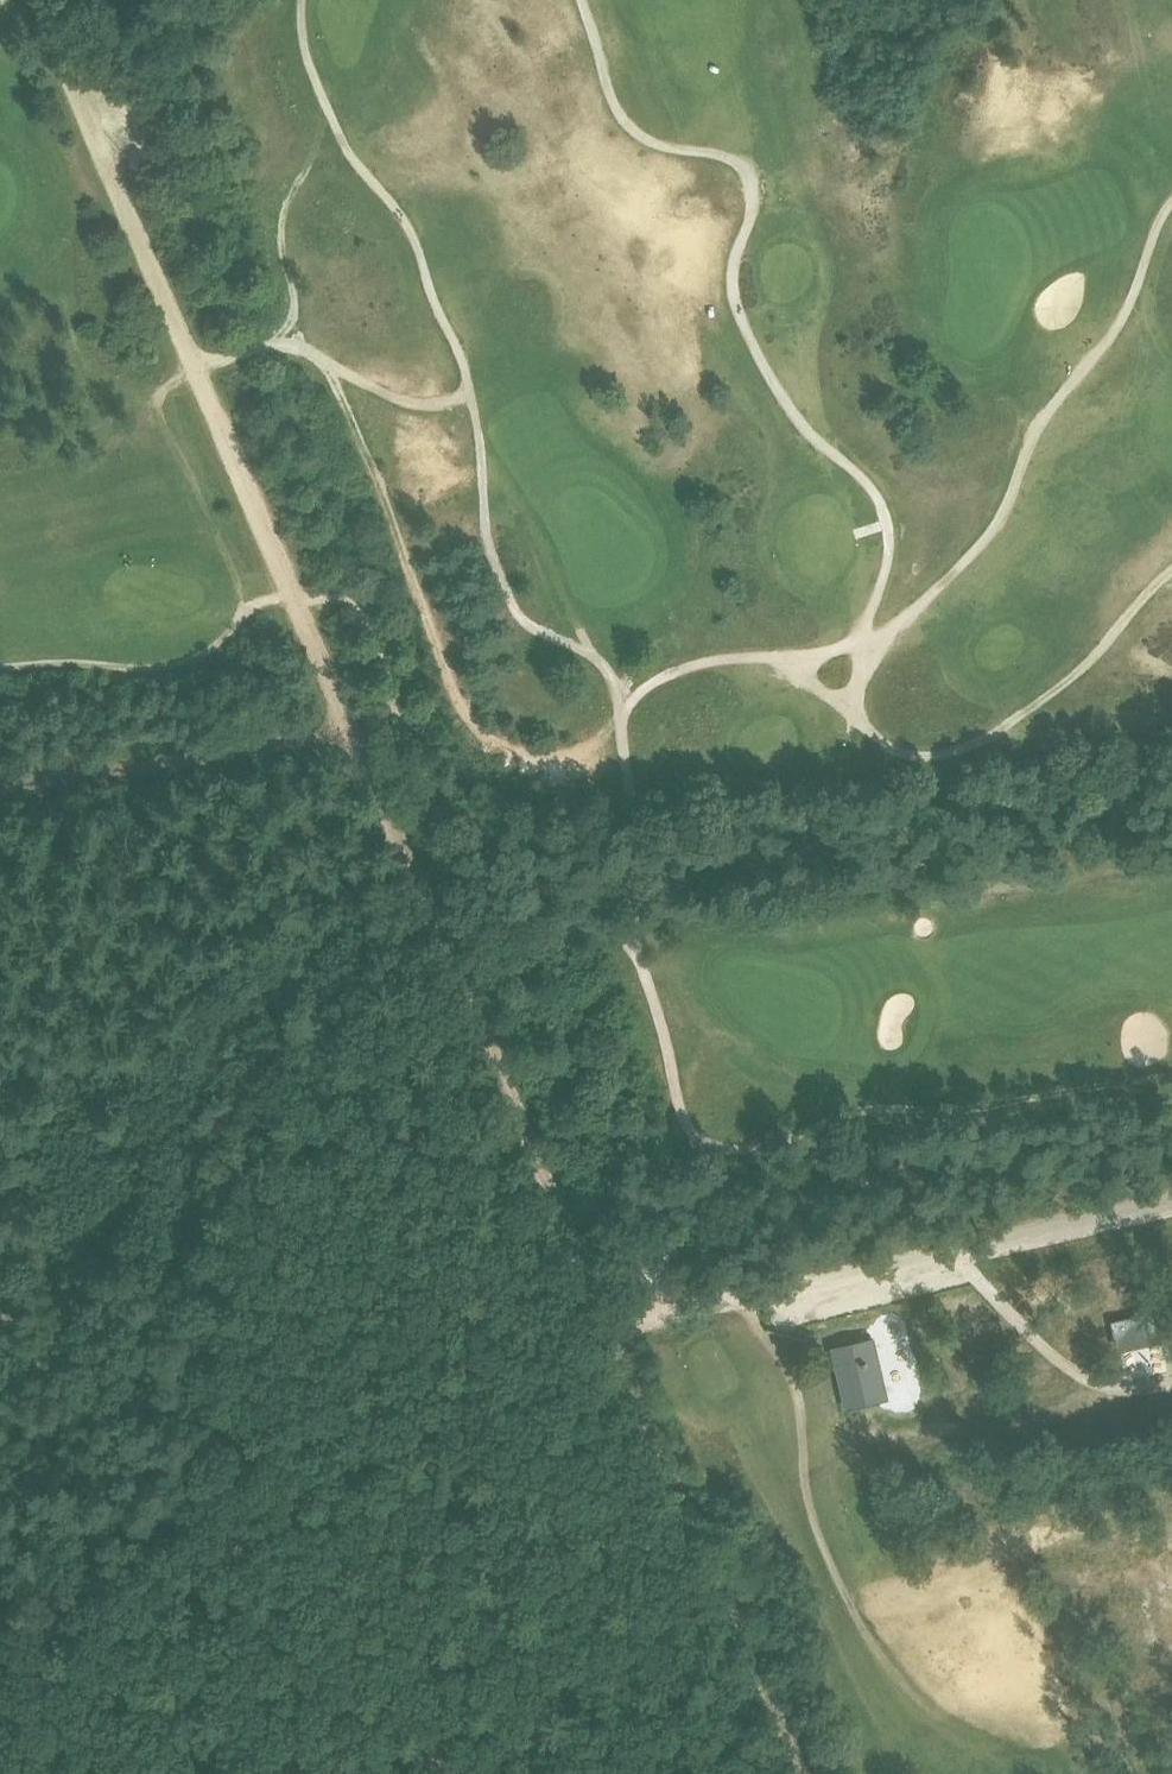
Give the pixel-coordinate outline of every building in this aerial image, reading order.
[(1111,1320),(1118,1350),(1162,1340),(1156,1311),(1111,1320)] [(830,1346),(845,1408),(889,1398),(874,1336),(830,1346)]
